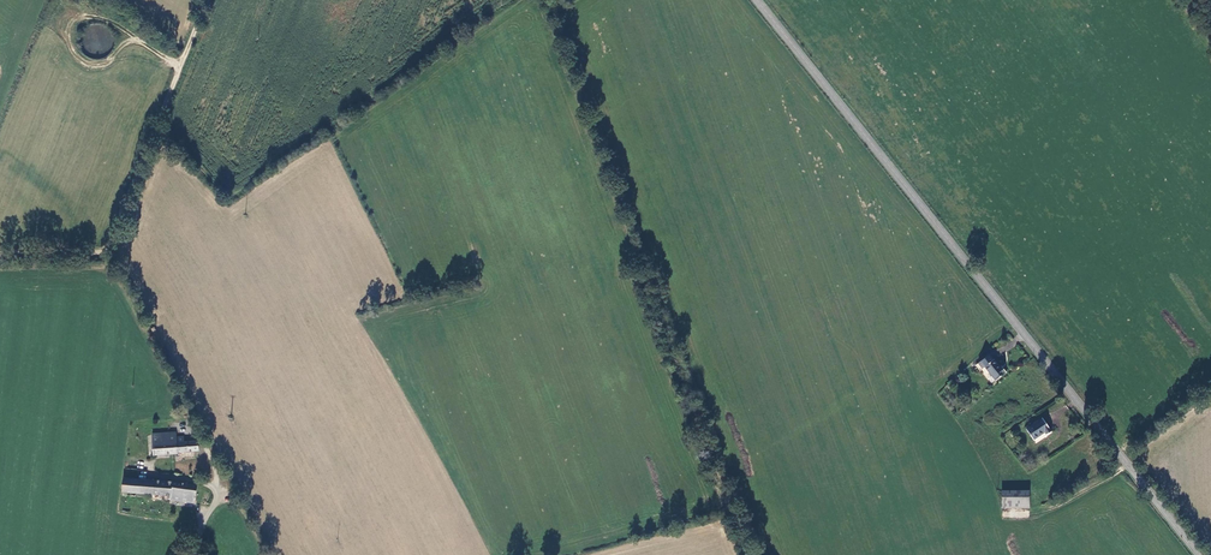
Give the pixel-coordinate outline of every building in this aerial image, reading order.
[(980,370),(985,367),(996,381),(1007,373),(1001,365),(1000,366),(994,359),(993,360),(989,355),(976,365),(980,370)] [(1042,418),(1026,429),(1034,440),(1045,433),(1047,434),(1051,431),(1042,418)] [(176,432),(153,433),(154,454),(178,453),(178,451),(199,450),(199,440),(184,441),(184,436),(177,437),(176,432)] [(123,478),(122,492),(151,495),(153,480),(123,478)] [(153,480),(151,495),(171,496),(170,499),(195,503),(197,486),(178,483),(153,480)] [(1029,492),(1002,492),(1002,508),(1029,508),(1029,492)]
